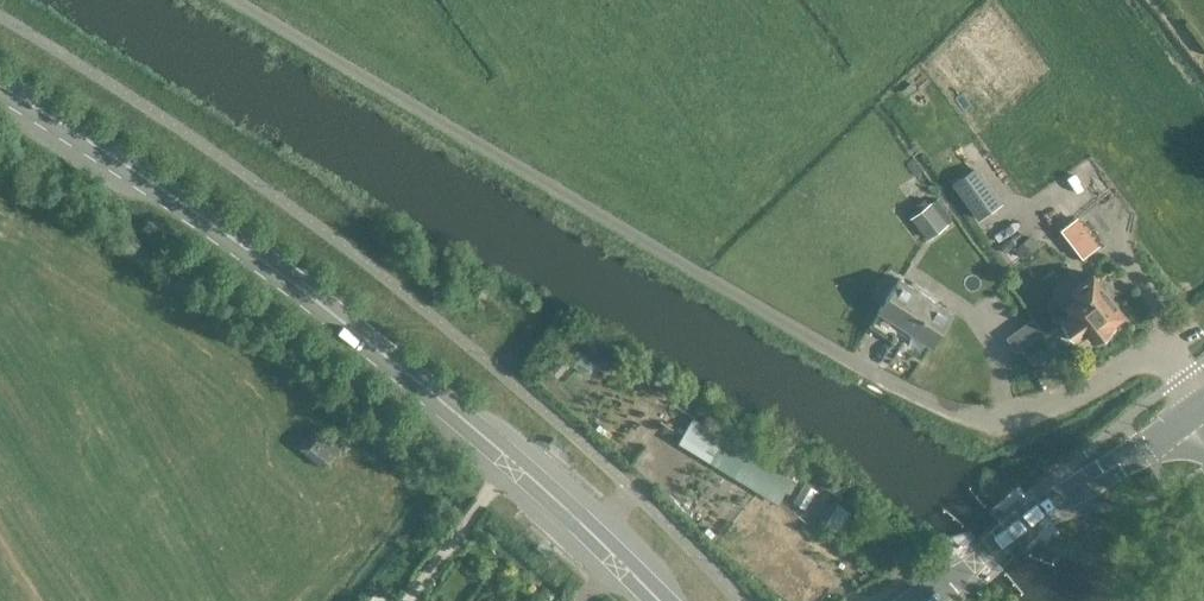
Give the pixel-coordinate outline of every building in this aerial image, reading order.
[(975,169),(952,187),(977,221),(1000,204),(975,169)] [(927,209),(909,223),(925,242),(943,228),(927,209)] [(1008,249),(991,255),(997,271),(1014,264),(1008,249)] [(1115,329),(1113,326),(1122,319),(1091,277),(1071,293),(1076,300),(1065,308),(1071,317),(1060,325),(1073,343),(1084,335),(1091,345),(1097,341),(1103,342),(1110,337),(1110,333),(1115,329)] [(899,281),(878,312),(903,330),(909,321),(916,325),(914,328),(934,342),(951,317),(899,281)] [(1042,352),(1035,358),(1041,366),(1048,360),(1042,352)] [(681,419),(668,441),(755,493),(784,511),(797,489),(681,419)] [(314,429),(299,446),(323,467),(338,450),(314,429)] [(836,534),(849,513),(837,506),(824,526),(836,534)]
